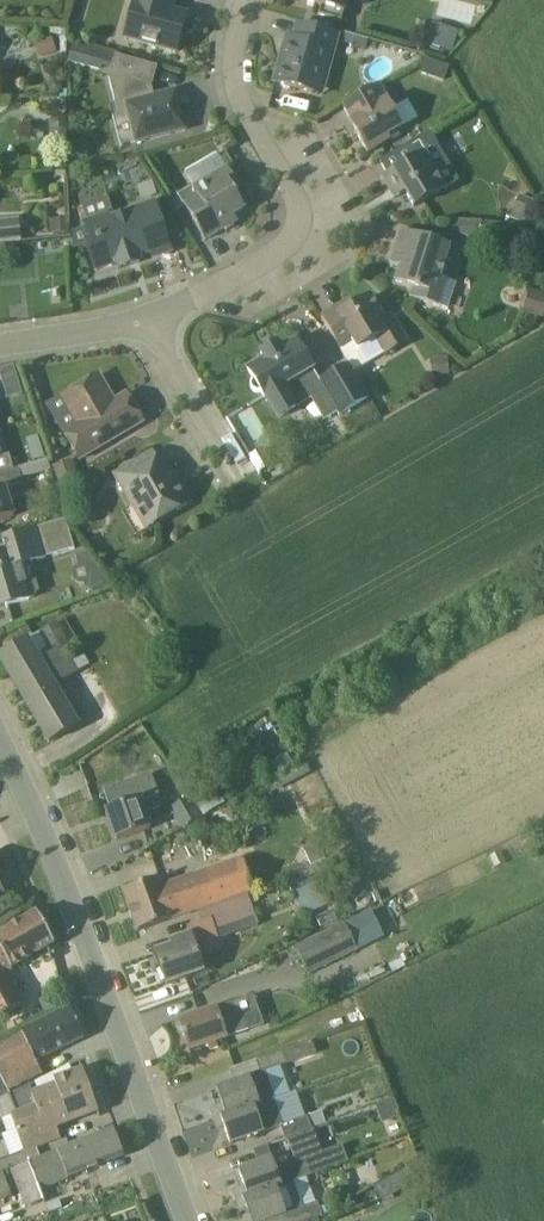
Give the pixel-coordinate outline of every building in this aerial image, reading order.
[(125,38),(176,52),(187,15),(171,10),(174,0),(136,0),(125,38)] [(348,0),(303,0),(303,1),(321,6),(318,16),(341,23),(348,0)] [(452,53),(459,32),(432,23),(425,45),(452,53)] [(339,35),(297,24),(293,39),(291,38),(285,61),(280,60),(274,82),(322,95),(339,35)] [(344,32),(341,42),(368,49),(370,40),(344,32)] [(39,58),(56,52),(51,38),(34,44),(39,58)] [(101,63),(112,66),(115,57),(73,45),(69,61),(99,69),(101,63)] [(116,55),(115,57),(112,66),(109,78),(119,117),(128,115),(135,142),(186,129),(176,89),(154,95),(151,84),(153,84),(158,67),(116,55)] [(420,73),(427,76),(431,61),(425,59),(420,73)] [(379,84),(343,105),(351,120),(349,121),(368,153),(390,140),(388,136),(404,126),(379,84)] [(50,121),(50,132),(56,137),(64,136),(68,131),(68,120),(63,114),(55,115),(50,121)] [(459,180),(448,162),(430,132),(380,161),(388,175),(382,178),(389,189),(395,186),(401,195),(406,192),(414,207),(459,180)] [(74,156),(80,160),(86,158),(87,151),(82,147),(75,149),(74,156)] [(239,186),(228,167),(193,187),(197,195),(184,203),(205,240),(237,221),(234,215),(245,208),(234,189),(239,186)] [(152,181),(136,186),(140,201),(157,195),(152,181)] [(534,201),(520,195),(511,218),(525,224),(534,201)] [(157,216),(153,204),(109,219),(108,216),(91,221),(92,224),(72,231),(72,248),(86,244),(95,270),(124,261),(125,266),(141,261),(139,256),(169,246),(159,215),(157,216)] [(50,219),(51,233),(66,232),(65,218),(50,219)] [(20,219),(0,221),(0,244),(22,242),(20,219)] [(450,232),(476,240),(480,228),(483,222),(453,220),(450,232)] [(506,229),(480,228),(476,240),(486,243),(505,244),(506,229)] [(414,287),(411,298),(447,310),(456,282),(440,277),(451,245),(402,230),(391,263),(401,266),(396,281),(414,287)] [(543,317),(543,294),(530,289),(523,312),(543,318),(543,317)] [(322,317),(349,364),(354,371),(386,352),(387,353),(407,341),(392,316),(384,320),(371,296),(345,311),(342,305),(322,317)] [(268,401),(278,418),(296,407),(286,391),(286,390),(284,386),(313,369),(296,340),(281,349),(278,342),(261,352),(265,358),(248,368),(253,378),(252,379),(251,380),(251,381),(250,383),(250,384),(250,386),(251,387),(252,389),(253,390),(254,391),(256,392),(258,393),(260,393),(262,392),(267,402),(268,401)] [(433,375),(449,374),(448,357),(432,358),(433,375)] [(369,398),(354,371),(349,364),(318,382),(339,416),(369,398)] [(4,387),(19,383),(14,366),(0,370),(0,373),(4,387)] [(65,431),(82,458),(143,422),(134,406),(122,413),(99,374),(61,397),(77,424),(65,431)] [(0,428),(0,474),(14,469),(9,454),(8,454),(0,428)] [(43,457),(40,446),(30,449),(33,460),(43,457)] [(152,453),(116,474),(135,506),(145,501),(158,522),(190,502),(176,477),(169,481),(152,453)] [(60,485),(79,479),(73,460),(54,466),(60,485)] [(15,516),(10,501),(27,495),(19,468),(0,474),(0,521),(15,516)] [(74,548),(66,519),(2,538),(7,553),(0,554),(0,591),(1,591),(6,606),(34,597),(36,592),(39,592),(30,561),(74,548)] [(84,582),(88,593),(112,585),(91,558),(88,552),(76,555),(80,566),(75,568),(73,572),(76,581),(80,583),(84,582)] [(57,622),(40,632),(53,655),(63,649),(70,645),(57,622)] [(50,742),(79,725),(55,685),(77,672),(63,649),(53,655),(42,662),(28,639),(0,656),(0,657),(50,742)] [(289,785),(306,818),(323,809),(307,776),(289,785)] [(201,791),(169,809),(181,829),(212,811),(201,791)] [(106,810),(117,841),(151,829),(145,813),(164,806),(159,792),(141,799),(140,798),(106,810)] [(311,865),(322,860),(326,858),(319,845),(315,847),(304,852),(311,865)] [(137,932),(197,911),(246,893),(254,890),(243,860),(174,885),(170,874),(122,891),(137,932)] [(311,867),(285,878),(303,917),(329,906),(311,867)] [(197,911),(201,924),(186,929),(189,936),(172,942),(174,947),(156,953),(168,985),(203,972),(198,957),(221,949),(215,933),(256,919),(246,893),(197,911)] [(55,942),(38,912),(0,933),(0,1016),(23,1004),(5,970),(55,942)] [(308,975),(356,951),(344,925),(296,949),(308,975)] [(389,965),(393,974),(406,967),(402,959),(389,965)] [(252,996),(179,1020),(190,1051),(207,1046),(211,1049),(218,1047),(219,1042),(226,1039),(225,1035),(247,1028),(243,1016),(257,1011),(252,996)] [(84,1037),(72,1007),(23,1030),(0,1042),(0,1073),(1,1072),(9,1089),(38,1075),(39,1076),(43,1074),(36,1060),(84,1037)] [(265,1071),(265,1072),(317,1053),(312,1040),(257,1059),(262,1072),(265,1071)] [(46,1128),(56,1124),(98,1108),(83,1069),(55,1079),(57,1084),(33,1093),(46,1128)] [(210,1109),(215,1120),(260,1104),(272,1100),(275,1099),(265,1072),(265,1071),(262,1072),(216,1089),(222,1105),(210,1109)] [(46,1128),(33,1093),(29,1084),(5,1096),(25,1150),(61,1136),(56,1124),(46,1128)] [(0,1098),(0,1113),(2,1118),(11,1114),(5,1096),(0,1098)] [(401,1117),(394,1099),(376,1106),(380,1116),(386,1114),(389,1121),(401,1117)] [(260,1104),(215,1120),(218,1130),(225,1127),(230,1143),(281,1125),(272,1100),(260,1104)] [(308,1115),(313,1128),(327,1123),(322,1111),(308,1115)] [(287,1139),(312,1130),(306,1115),(281,1125),(286,1139),(287,1139)] [(113,1129),(106,1131),(12,1169),(27,1206),(44,1199),(40,1188),(67,1177),(123,1156),(113,1129)] [(238,1201),(277,1186),(305,1176),(326,1168),(312,1130),(287,1139),(296,1163),(277,1170),(273,1158),(239,1170),(245,1186),(234,1190),(238,1201)] [(375,1187),(383,1201),(416,1181),(408,1167),(375,1187)] [(0,1174),(0,1201),(11,1196),(2,1173),(0,1174)] [(238,1201),(241,1211),(247,1209),(251,1220),(263,1220),(286,1212),(277,1186),(238,1201)] [(323,1214),(318,1202),(291,1211),(295,1220),(304,1220),(323,1214)]
